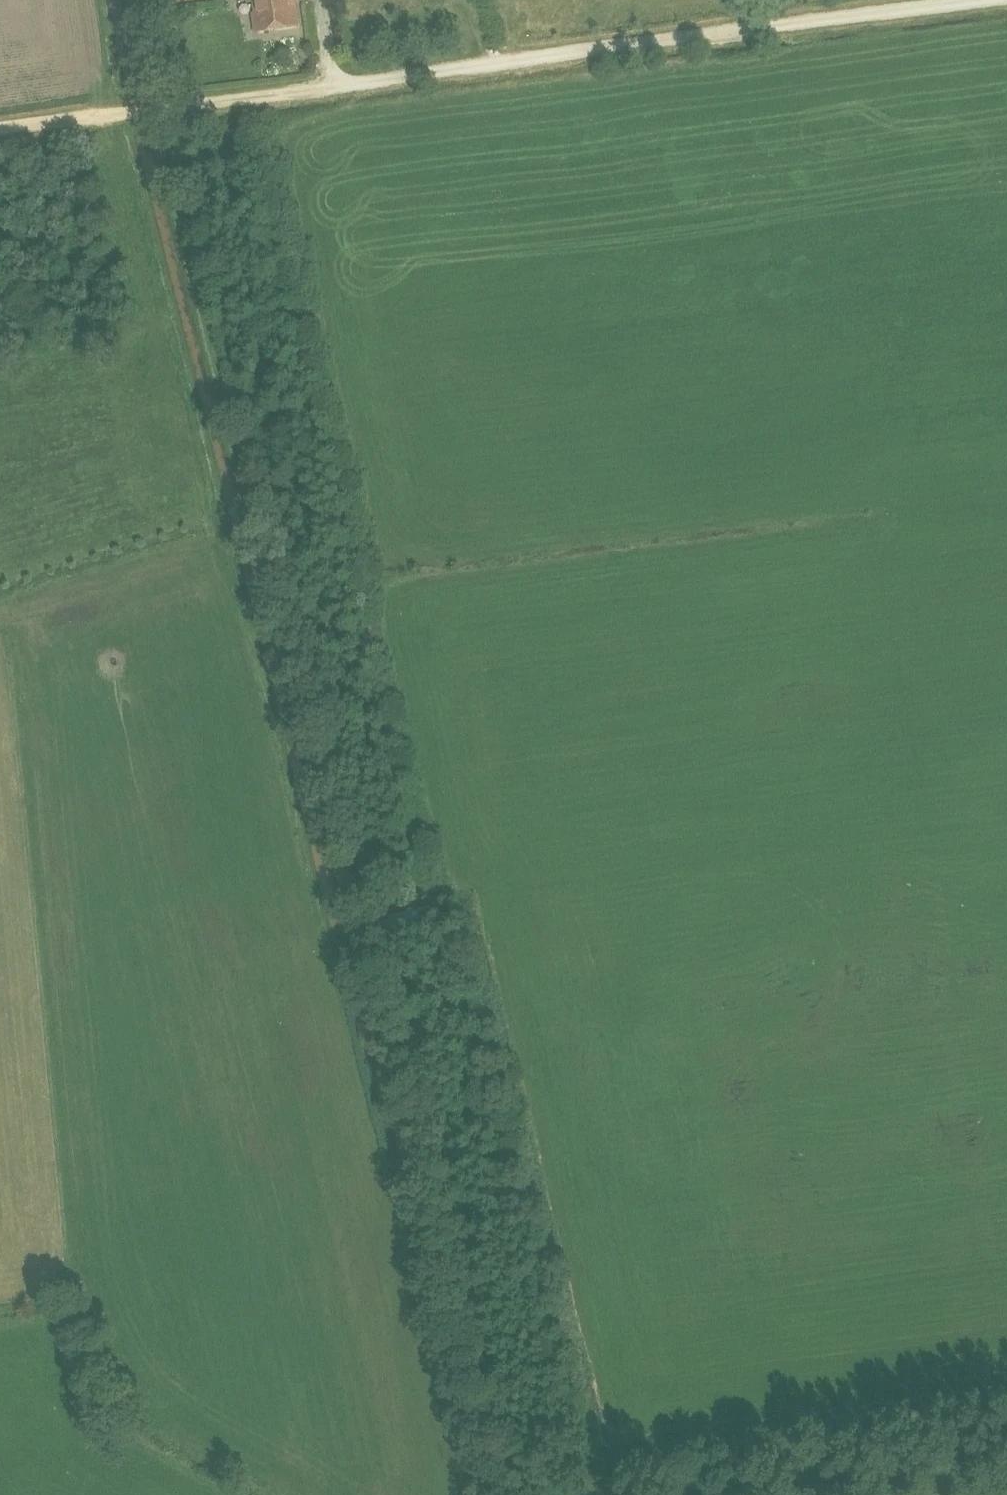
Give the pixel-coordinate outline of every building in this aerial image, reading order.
[(254,15),(256,33),(298,28),(294,0),(252,0),(253,3),(258,2),(260,14),(254,15)] [(172,55),(170,37),(159,38),(161,56),(172,55)]
